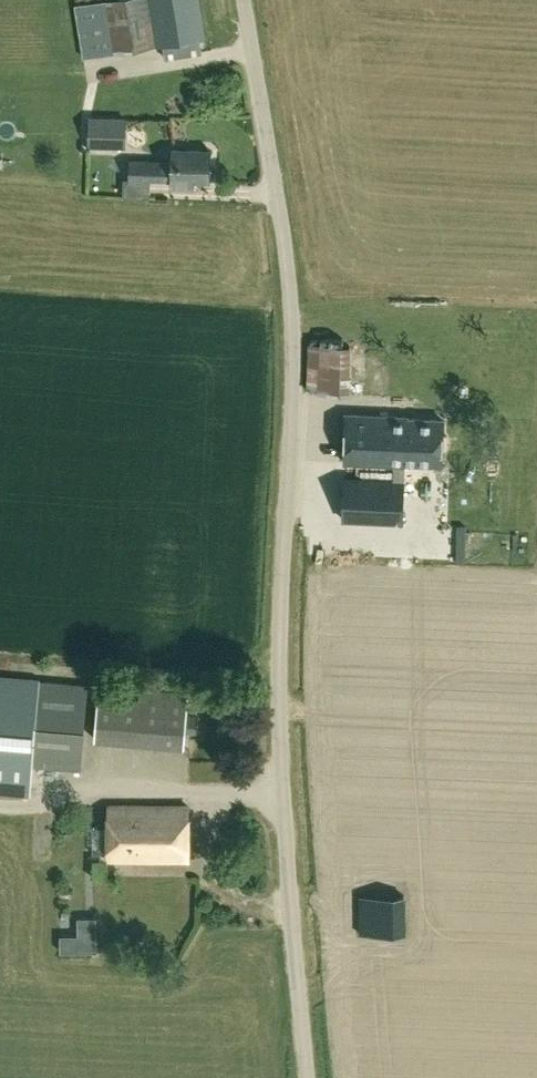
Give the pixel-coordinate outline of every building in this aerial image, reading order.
[(163,46),(166,59),(202,54),(199,40),(206,39),(201,0),(105,0),(78,4),(85,58),(163,46)] [(91,118),(90,139),(121,140),(121,119),(91,118)] [(173,149),(173,161),(130,160),(129,178),(124,179),(124,197),(151,198),(151,181),(172,182),(172,188),(195,189),(195,181),(210,182),(211,151),(173,149)] [(352,345),(309,343),(307,392),(349,395),(352,345)] [(346,462),(394,464),(406,464),(444,465),(446,420),(407,419),(407,416),(347,414),(346,462)] [(394,480),(405,480),(406,464),(394,464),(394,480)] [(404,523),(405,480),(394,480),(344,478),(343,521),(404,523)] [(31,795),(41,681),(0,677),(0,792),(31,795)] [(94,738),(186,746),(191,689),(99,681),(94,738)] [(111,863),(190,861),(189,804),(108,805),(111,863)] [(406,896),(360,895),(360,935),(406,936),(406,896)] [(96,953),(96,936),(79,936),(62,936),(62,953),(96,953)]
